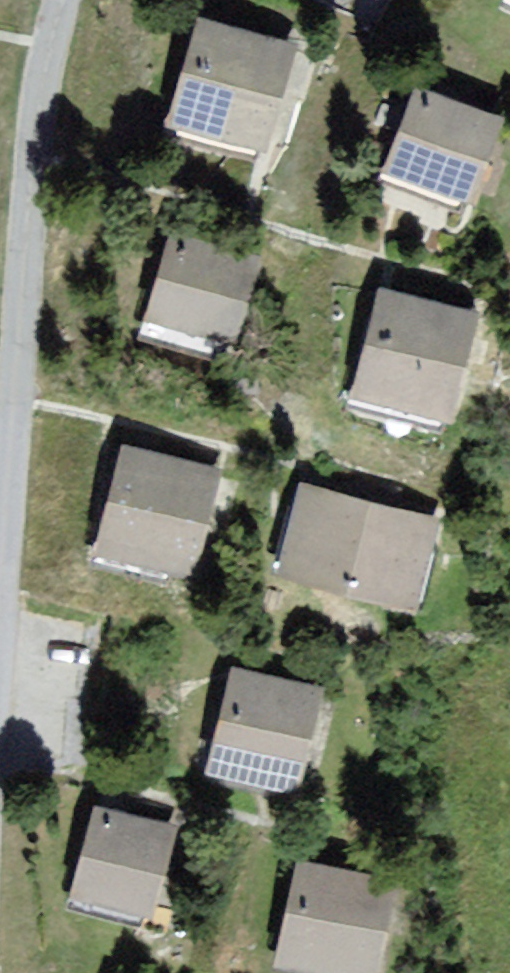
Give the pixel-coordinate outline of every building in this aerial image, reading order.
[(495,4),(509,10),(509,0),(497,0),(495,4)] [(286,50),(185,23),(157,128),(258,155),(286,50)] [(487,123),(392,92),(364,179),(460,210),(487,123)] [(246,262),(149,236),(125,321),(223,348),(246,262)] [(455,322),(354,295),(325,402),(427,429),(455,322)] [(210,476),(111,450),(83,553),(182,579),(210,476)] [(425,526),(288,484),(260,575),(397,617),(425,526)] [(311,694),(215,673),(193,773),(289,794),(311,694)] [(175,838),(83,815),(63,894),(155,917),(175,838)] [(280,859),(258,966),(291,972),(368,972),(388,882),(280,859)]
